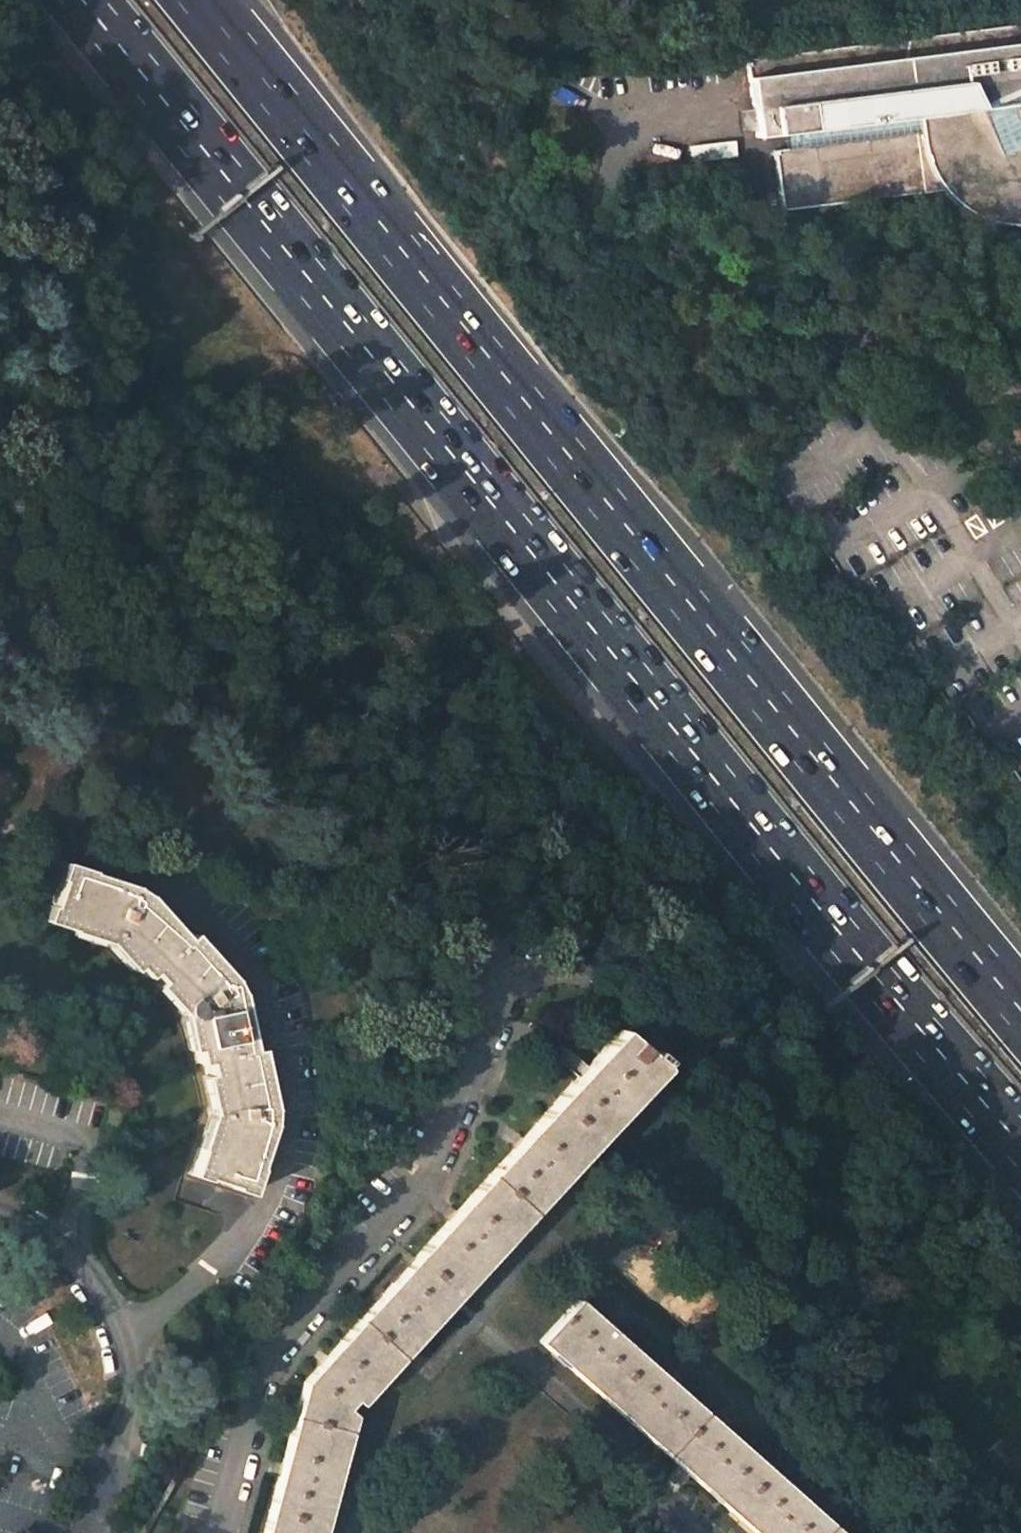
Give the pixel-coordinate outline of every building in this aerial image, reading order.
[(744,62),(754,142),(781,138),(783,154),(770,156),(778,216),(939,196),(943,204),(952,216),(963,226),(975,235),(989,242),(1003,246),(1018,248),(1020,248),(1020,27),(744,62)] [(232,1189),(249,1194),(258,1167),(256,1167),(270,1124),(271,1108),(259,1048),(251,1050),(239,993),(232,978),(192,934),(186,938),(146,895),(133,886),(90,872),(90,871),(64,863),(58,879),(60,880),(52,907),(49,906),(45,921),(106,942),(132,972),(136,967),(146,978),(151,973),(160,982),(155,986),(180,1015),(188,1052),(194,1050),(197,1064),(205,1063),(207,1074),(201,1075),(209,1113),(198,1147),(199,1148),(190,1175),(206,1181),(207,1179),(233,1187),(232,1189)] [(262,1532),(320,1532),(354,1410),(687,1049),(644,1010),(305,1379),(262,1532)] [(536,1344),(747,1532),(835,1532),(577,1299),(536,1344)]
